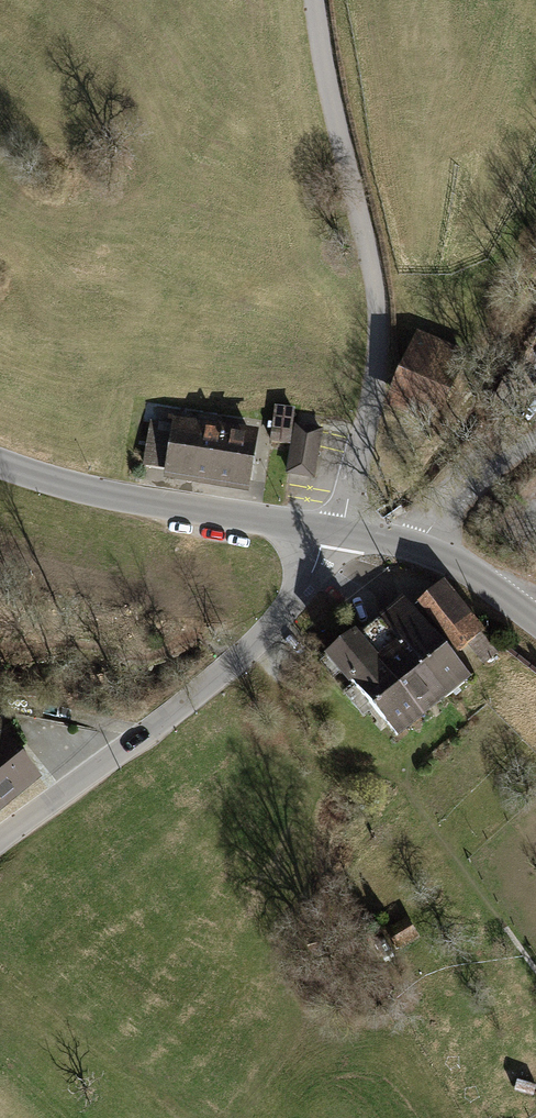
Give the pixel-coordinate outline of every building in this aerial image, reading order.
[(468,359),(420,337),(387,407),(436,429),(468,359)] [(295,413),(277,411),(272,444),(290,446),(295,413)] [(166,474),(164,485),(251,499),(261,436),(173,422),(173,427),(151,424),(143,471),(166,474)] [(321,433),(296,429),(289,476),(313,480),(321,433)] [(484,636),(442,588),(419,608),(461,656),(484,636)] [(378,627),(445,706),(469,685),(403,606),(378,627)] [(445,706),(378,627),(353,648),(420,727),(445,706)] [(420,727),(353,648),(329,669),(396,747),(420,727)] [(49,785),(15,741),(17,738),(0,716),(0,824),(49,785)] [(420,933),(408,914),(383,930),(395,949),(420,933)] [(514,1078),(511,1091),(533,1096),(535,1085),(535,1084),(514,1078)]
